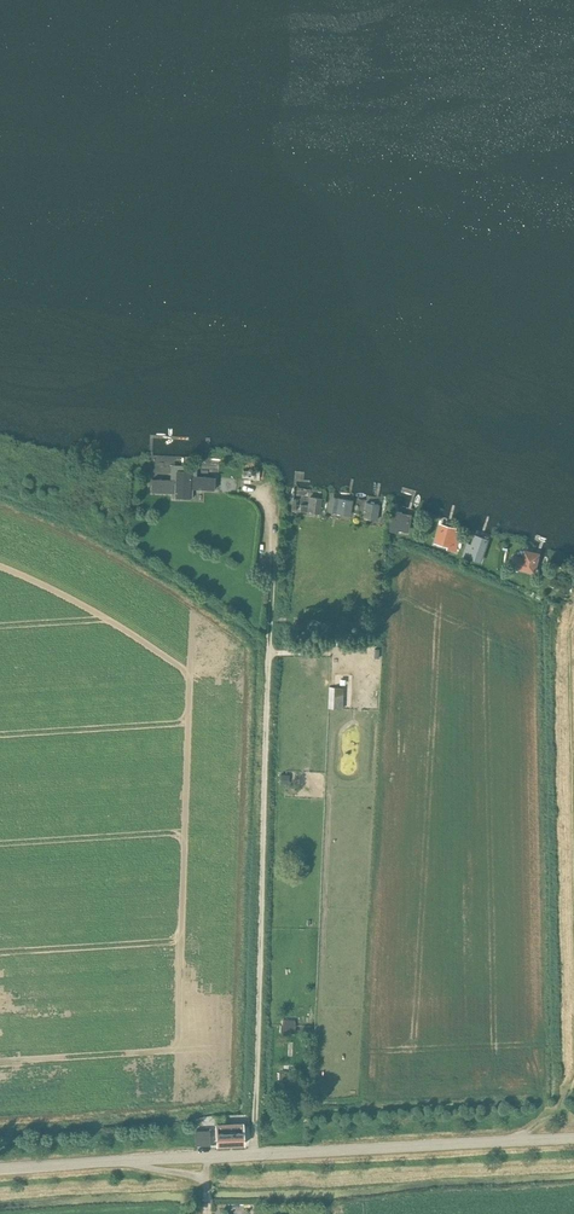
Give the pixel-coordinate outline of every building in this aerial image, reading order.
[(243,469),(242,478),(259,479),(260,470),(243,469)] [(152,478),(151,490),(175,492),(175,497),(189,498),(192,498),(193,488),(214,489),(214,477),(196,476),(193,475),(192,475),(192,474),(192,471),(176,470),(176,479),(175,479),(170,479),(152,478)] [(300,505),(299,511),(308,512),(320,513),(321,498),(309,496),(308,506),(300,505)] [(328,508),(328,511),(329,511),(335,512),(349,515),(352,500),(338,497),(337,503),(331,502),(329,502),(328,508)] [(366,502),(364,517),(376,520),(379,504),(366,502)] [(390,509),(387,530),(398,532),(398,530),(408,532),(411,514),(401,512),(401,511),(390,509)] [(439,523),(433,542),(446,546),(446,549),(457,552),(462,532),(455,530),(455,527),(439,523)] [(466,541),(461,556),(476,561),(481,547),(486,548),(490,538),(474,533),(473,534),(470,542),(466,541)] [(513,554),(510,568),(535,573),(540,554),(540,553),(538,553),(524,550),(522,557),(513,554)] [(341,624),(350,624),(350,615),(341,615),(341,624)] [(279,784),(288,785),(288,784),(288,775),(280,774),(279,784)] [(294,1033),(295,1020),(282,1019),(281,1025),(280,1025),(280,1033),(294,1033)] [(242,1131),(241,1124),(216,1125),(217,1146),(243,1144),(243,1131),(242,1131)] [(195,1145),(210,1145),(210,1129),(195,1130),(195,1145)]
